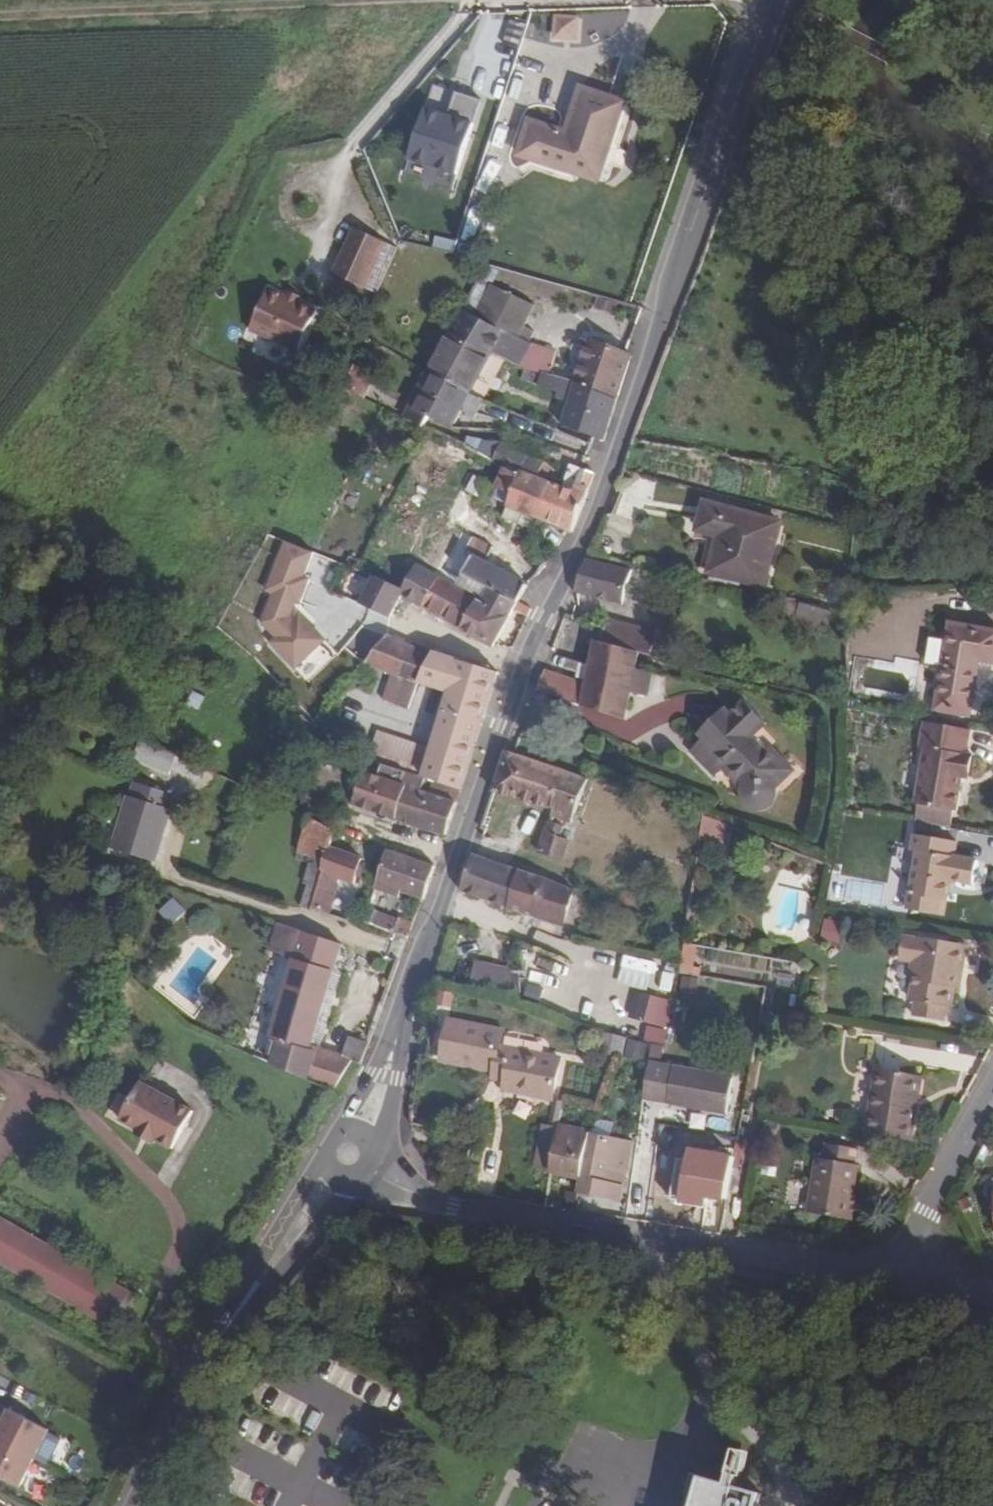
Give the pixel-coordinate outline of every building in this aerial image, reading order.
[(430,94),(412,158),(466,173),(487,97),(456,88),(452,100),(430,94)] [(565,133),(548,128),(537,163),(571,172),(575,157),(594,163),(602,137),(609,139),(621,103),(580,90),(565,133)] [(514,140),(522,108),(503,103),(495,135),(514,140)] [(571,172),(596,180),(609,139),(602,137),(594,163),(575,157),(571,172)] [(358,287),(378,241),(346,227),(326,273),(358,287)] [(514,367),(531,331),(521,326),(532,306),(489,285),(488,289),(475,283),(449,332),(488,353),(509,364),(514,367)] [(282,295),(263,288),(245,331),(294,350),(312,308),(293,300),(291,303),(280,299),(282,295)] [(295,295),(284,290),(282,295),(280,299),(291,303),(293,300),(295,295)] [(613,313),(617,302),(601,298),(597,307),(613,313)] [(551,352),(531,331),(514,367),(542,376),(551,352)] [(466,393),(488,353),(449,332),(426,375),(466,393)] [(588,340),(574,385),(616,399),(630,356),(588,340)] [(466,393),(426,375),(403,418),(422,427),(428,416),(448,426),(466,393)] [(562,424),(603,440),(616,399),(574,385),(561,381),(559,389),(572,393),(562,424)] [(391,425),(396,415),(384,410),(379,419),(391,425)] [(492,462),(500,444),(482,442),(476,454),(492,462)] [(540,520),(547,481),(537,477),(542,462),(500,444),(492,462),(504,468),(496,488),(511,494),(506,506),(540,520)] [(540,520),(569,532),(571,533),(574,530),(588,487),(582,484),(586,472),(580,470),(573,491),(562,486),(547,481),(540,520)] [(764,587),(781,523),(705,504),(697,531),(710,535),(700,571),(764,587)] [(536,531),(540,520),(506,506),(502,517),(536,531)] [(475,597),(483,601),(490,589),(516,603),(526,585),(483,562),(491,546),(471,535),(463,550),(473,557),(457,586),(475,597)] [(315,664),(326,624),(301,617),(321,546),(286,536),(261,626),(276,631),(270,652),(315,664)] [(465,552),(449,582),(457,586),(473,557),(465,552)] [(356,571),(361,561),(349,555),(343,566),(356,571)] [(630,574),(587,562),(575,593),(622,605),(630,574)] [(420,608),(437,576),(417,565),(403,591),(400,597),(420,608)] [(369,576),(356,604),(389,616),(400,597),(403,591),(369,576)] [(475,597),(457,586),(449,582),(437,576),(420,608),(457,628),(475,597)] [(475,597),(457,628),(493,648),(512,611),(524,616),(528,610),(516,603),(490,589),(483,601),(475,597)] [(799,620),(832,628),(837,610),(803,602),(799,620)] [(381,632),(389,616),(356,604),(348,622),(381,632)] [(589,611),(585,624),(588,625),(605,630),(601,643),(617,647),(624,625),(608,620),(609,616),(589,611)] [(363,664),(386,635),(381,632),(348,622),(335,650),(363,664)] [(978,663),(992,666),(992,661),(992,630),(949,623),(933,711),(968,718),(978,663)] [(605,630),(588,625),(584,639),(595,642),(601,643),(605,630)] [(416,683),(430,655),(386,635),(363,664),(392,675),(416,683)] [(639,653),(617,647),(601,643),(595,642),(586,686),(544,672),(537,691),(626,721),(639,653)] [(476,716),(492,671),(464,660),(433,649),(430,655),(416,683),(392,675),(384,699),(412,709),(420,682),(449,693),(441,716),(464,724),(468,713),(476,716)] [(451,789),(458,791),(479,729),(499,673),(492,671),(476,716),(468,713),(464,724),(441,716),(434,735),(465,746),(451,789)] [(716,776),(722,770),(726,765),(746,784),(742,789),(741,796),(743,803),(746,807),(752,810),(758,811),(764,809),(770,805),(773,798),(773,794),(772,789),(771,784),(790,766),(771,746),(765,752),(752,739),(766,724),(744,702),(732,714),(725,707),(697,736),(702,741),(691,751),(716,776)] [(78,711),(71,721),(188,779),(194,766),(116,729),(78,711)] [(966,778),(970,756),(960,754),(964,729),(924,722),(919,747),(924,748),(914,802),(954,809),(959,777),(966,778)] [(424,780),(451,789),(465,746),(434,735),(429,750),(376,729),(365,758),(375,762),(382,766),(404,774),(424,780)] [(570,823),(587,780),(513,754),(505,751),(492,790),(553,809),(550,817),(570,823)] [(722,770),(742,789),(746,784),(726,765),(722,770)] [(396,819),(407,786),(401,785),(404,774),(382,766),(378,777),(367,808),(396,819)] [(795,771),(790,766),(771,784),(776,790),(795,771)] [(367,808),(378,777),(363,773),(354,805),(367,808)] [(424,780),(404,774),(401,785),(407,786),(421,791),(424,780)] [(458,791),(451,789),(424,780),(421,791),(407,786),(396,819),(443,835),(458,791)] [(152,860),(173,797),(132,784),(111,846),(152,860)] [(312,904),(330,847),(335,833),(308,820),(295,858),(308,862),(302,881),(306,883),(300,902),(311,906),(312,904)] [(571,842),(560,838),(563,828),(548,823),(537,853),(564,862),(571,842)] [(933,894),(940,896),(946,897),(949,877),(971,881),(976,857),(953,852),(955,839),(915,831),(912,848),(917,849),(906,906),(930,910),(933,894)] [(330,847),(312,904),(322,907),(332,877),(352,884),(360,858),(330,847)] [(400,892),(411,859),(386,850),(373,887),(398,896),(400,892)] [(504,907),(516,871),(471,853),(459,892),(504,907)] [(411,859),(400,892),(421,899),(433,865),(411,859)] [(516,871),(504,907),(525,914),(563,926),(574,893),(530,875),(516,871)] [(797,936),(803,888),(777,884),(771,933),(797,936)] [(937,912),(940,896),(933,894),(930,910),(937,912)] [(161,909),(174,924),(189,911),(176,896),(161,909)] [(843,945),(857,919),(835,908),(822,933),(843,945)] [(406,939),(412,924),(398,920),(397,922),(365,911),(361,922),(406,939)] [(272,948),(296,956),(303,932),(280,925),(272,948)] [(307,1048),(331,972),(340,944),(303,932),(271,1037),(279,1039),(307,1048)] [(912,958),(910,974),(906,996),(912,997),(909,1011),(939,1017),(942,1002),(948,1002),(951,984),(956,985),(964,941),(918,932),(917,935),(899,932),(894,955),(909,958),(912,958)] [(728,953),(726,966),(772,972),(774,959),(728,953)] [(518,964),(513,961),(509,969),(477,962),(466,988),(510,993),(518,964)] [(307,1048),(318,1052),(342,976),(331,972),(307,1048)] [(706,1053),(723,986),(682,975),(665,1042),(706,1053)] [(667,1042),(674,998),(653,995),(646,1039),(667,1042)] [(552,1100),(560,1061),(502,1049),(505,1033),(432,1019),(426,1059),(494,1073),(492,1079),(503,1081),(502,1090),(552,1100)] [(628,1038),(599,1031),(594,1051),(622,1058),(628,1038)] [(348,1062),(359,1065),(367,1044),(348,1037),(340,1058),(348,1062)] [(234,1039),(230,1049),(239,1053),(243,1042),(234,1039)] [(307,1048),(279,1039),(270,1069),(328,1093),(348,1062),(340,1058),(318,1052),(307,1048)] [(629,1040),(628,1058),(648,1059),(650,1041),(629,1040)] [(910,1105),(916,1071),(878,1064),(866,1127),(909,1134),(915,1106),(910,1105)] [(731,1080),(647,1066),(643,1098),(725,1113),(731,1080)] [(910,1105),(915,1106),(922,1072),(916,1071),(910,1105)] [(135,1082),(126,1100),(130,1102),(139,1084),(135,1082)] [(169,1147),(188,1109),(139,1084),(130,1102),(126,1100),(116,1120),(136,1130),(137,1128),(153,1136),(152,1138),(169,1147)] [(137,1128),(136,1130),(134,1135),(150,1143),(152,1138),(153,1136),(137,1128)] [(588,1145),(580,1178),(603,1182),(607,1168),(624,1172),(630,1145),(590,1135),(588,1145)] [(580,1178),(588,1145),(557,1137),(554,1149),(550,1171),(580,1178)] [(850,1216),(855,1191),(860,1161),(854,1160),(857,1145),(829,1141),(826,1155),(819,1154),(809,1210),(850,1216)] [(550,1171),(554,1149),(538,1146),(532,1177),(548,1181),(550,1171)] [(722,1193),(727,1163),(694,1158),(689,1188),(722,1193)] [(855,1191),(850,1216),(854,1217),(859,1191),(855,1191)] [(113,1330),(135,1294),(0,1216),(0,1265),(113,1330)] [(49,1428),(0,1403),(0,1421),(2,1422),(0,1425),(0,1475),(19,1485),(49,1428)] [(349,1426),(336,1446),(359,1461),(372,1441),(349,1426)] [(760,1495),(698,1478),(691,1505),(757,1505),(760,1495)]
